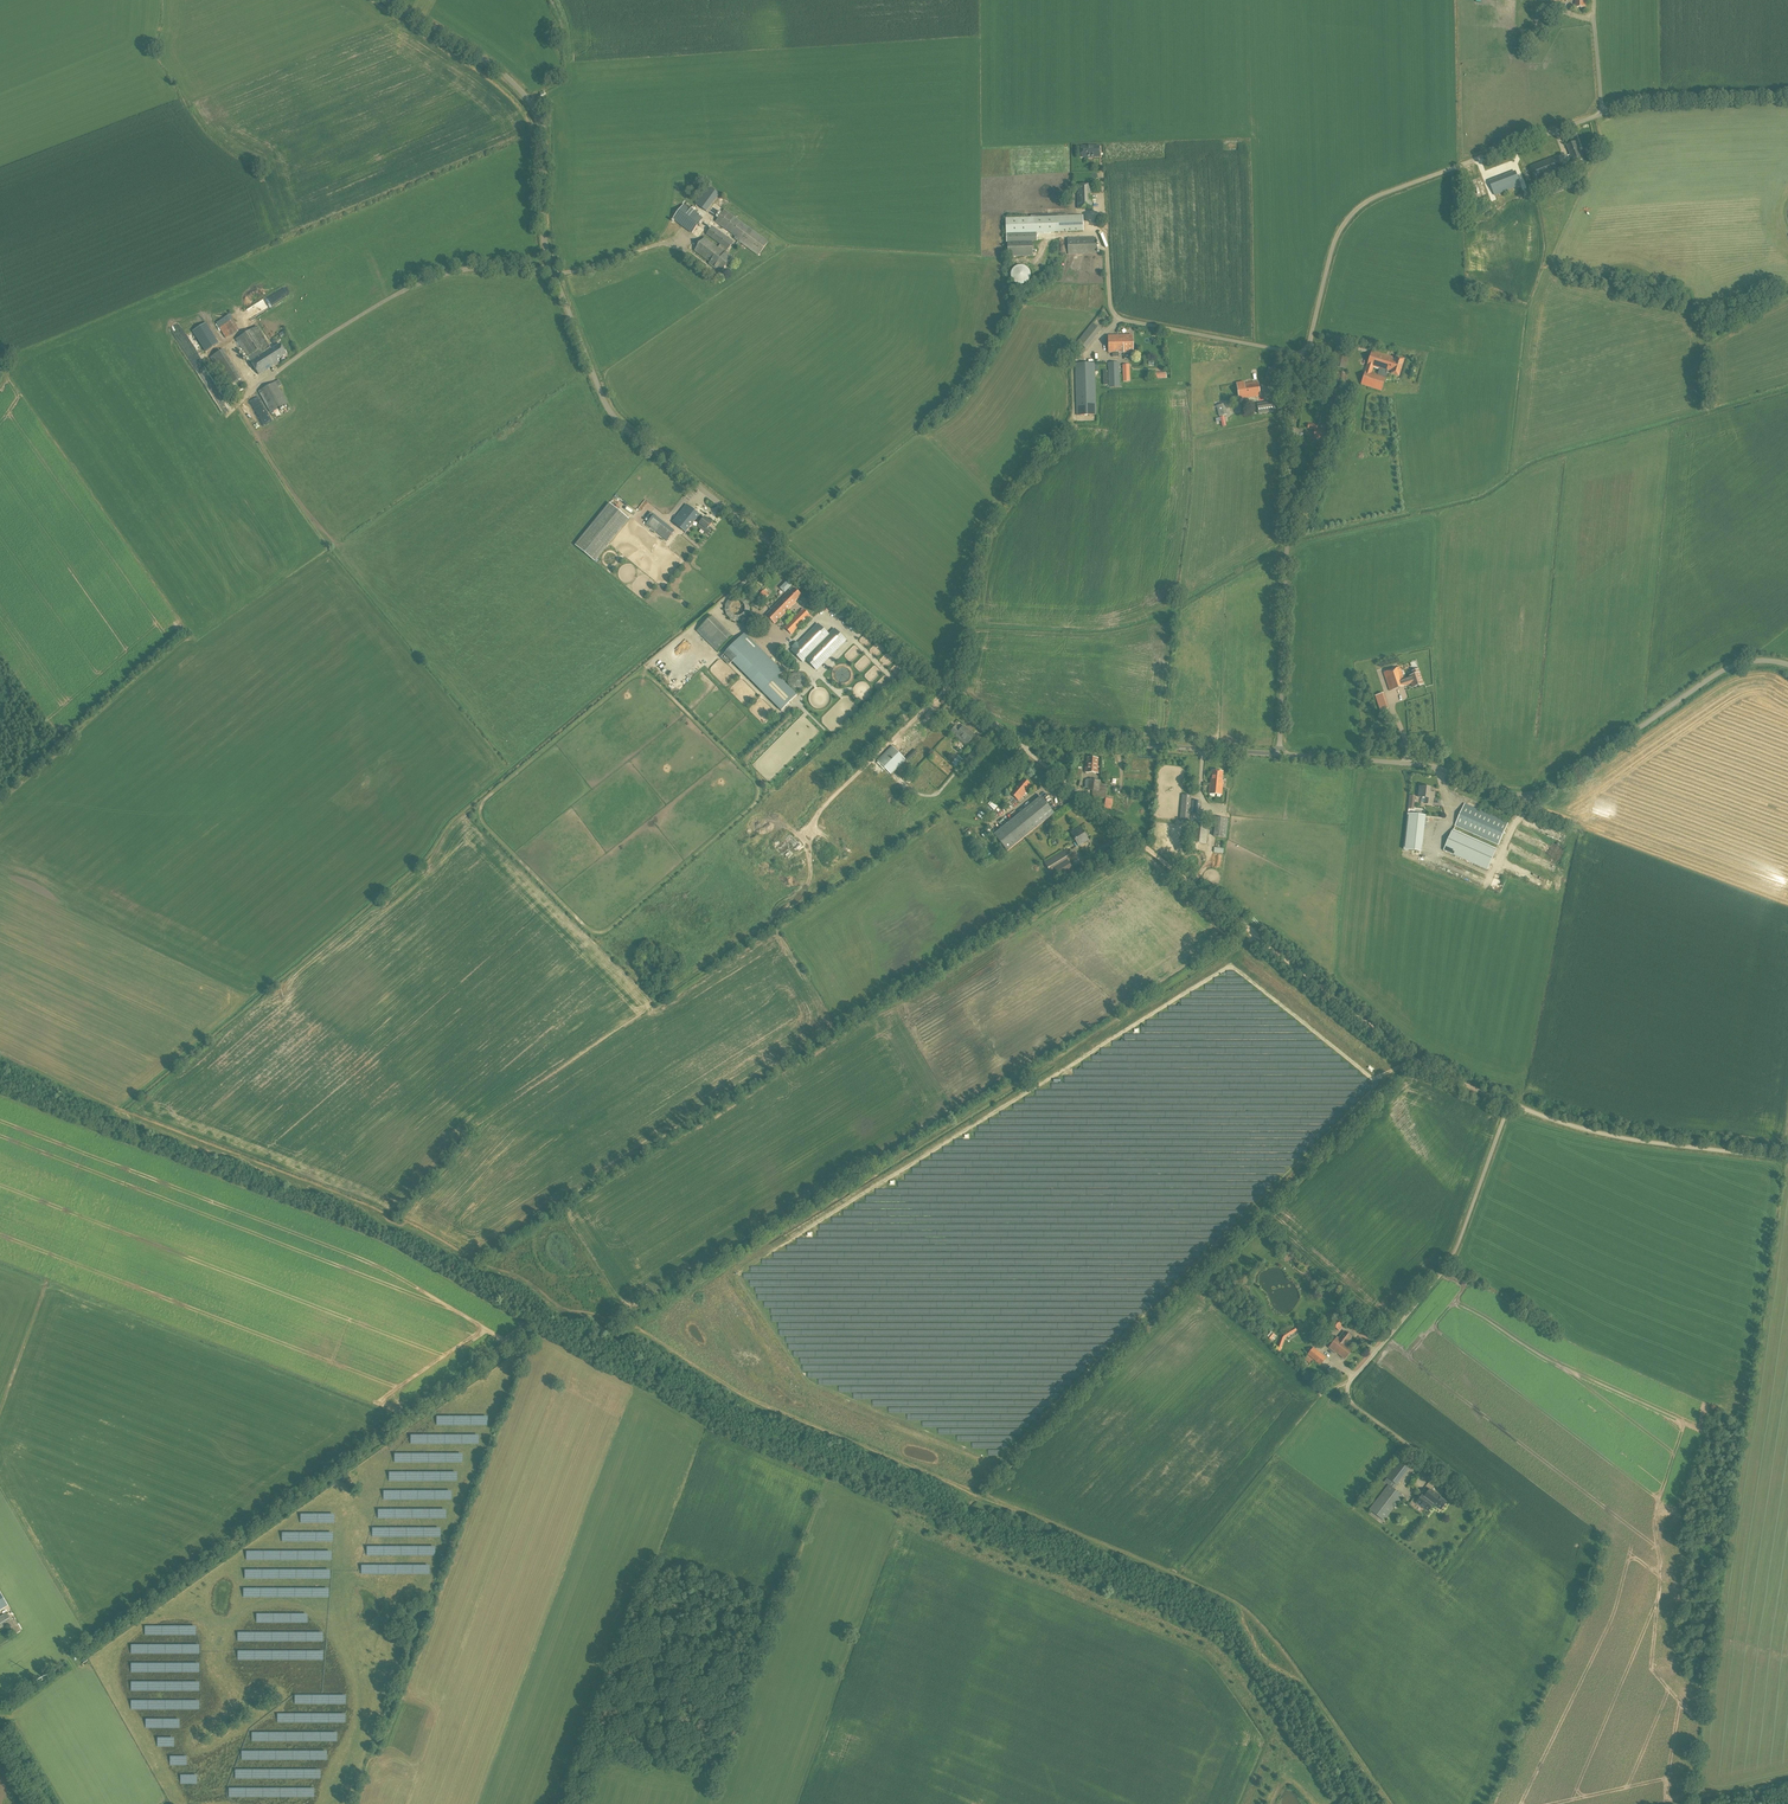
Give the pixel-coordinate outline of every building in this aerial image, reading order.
[(1574,163),(1583,159),(1577,141),(1567,145),(1572,158),(1574,163)] [(1081,157),(1100,156),(1099,146),(1081,147),(1081,157)] [(1552,180),(1552,177),(1564,171),(1558,155),(1530,166),(1537,182),(1546,179),(1547,181),(1552,180)] [(1495,196),(1521,185),(1515,170),(1511,172),(1511,173),(1489,181),(1495,196)] [(1554,194),(1574,186),(1571,178),(1551,186),(1553,191),(1554,194)] [(1091,192),(1090,184),(1079,185),(1079,193),(1078,193),(1078,208),(1092,208),(1092,192),(1091,192)] [(695,203),(707,212),(720,194),(708,185),(707,187),(695,203)] [(692,233),(703,219),(684,204),(673,219),(692,233)] [(758,256),(769,241),(725,209),(715,222),(735,236),(734,238),(758,256)] [(1083,231),(1083,230),(1082,216),(1082,215),(1067,215),(1055,216),(1031,216),(1007,217),(1007,233),(1008,240),(1008,255),(1033,255),(1032,241),(1037,241),(1037,239),(1037,232),(1083,231)] [(728,250),(735,242),(712,226),(706,234),(715,241),(714,242),(719,246),(718,247),(704,237),(694,251),(710,262),(709,264),(721,273),(733,257),(727,252),(728,250)] [(1096,237),(1067,238),(1068,254),(1096,253),(1096,237)] [(1021,285),(1022,284),(1023,284),(1024,284),(1025,284),(1025,283),(1026,283),(1027,282),(1028,281),(1029,280),(1029,279),(1030,278),(1030,277),(1030,276),(1030,275),(1030,274),(1030,273),(1030,272),(1030,271),(1029,271),(1029,270),(1029,269),(1028,268),(1027,268),(1027,267),(1026,267),(1025,266),(1024,265),(1023,265),(1022,265),(1021,265),(1020,265),(1019,265),(1018,265),(1017,265),(1016,266),(1015,267),(1014,267),(1014,268),(1013,268),(1012,269),(1012,270),(1012,271),(1011,271),(1011,272),(1011,273),(1011,274),(1011,275),(1011,276),(1011,277),(1011,278),(1012,279),(1012,280),(1013,281),(1014,282),(1015,283),(1016,283),(1016,284),(1017,284),(1018,284),(1019,284),(1020,285),(1021,285)] [(228,338),(241,332),(237,324),(234,325),(233,321),(222,326),(228,338)] [(1085,347),(1101,329),(1093,322),(1077,341),(1085,347)] [(205,352),(219,343),(206,323),(192,331),(205,352)] [(271,349),(270,347),(257,326),(235,339),(247,358),(248,357),(249,360),(259,375),(279,362),(278,360),(287,354),(280,344),(271,349)] [(1133,352),(1133,335),(1108,336),(1108,352),(1112,352),(1112,357),(1119,357),(1119,352),(1123,352),(1123,353),(1133,352)] [(224,349),(211,357),(214,363),(227,355),(224,349)] [(1396,358),(1372,350),(1361,385),(1381,391),(1387,374),(1390,375),(1399,377),(1404,359),(1396,357),(1396,358)] [(1077,416),(1096,415),(1095,362),(1075,363),(1077,416)] [(1119,366),(1119,362),(1108,363),(1108,367),(1109,367),(1109,388),(1120,387),(1120,366),(1119,366)] [(234,367),(222,374),(229,385),(241,378),(234,366),(234,367)] [(1283,384),(1286,373),(1269,367),(1265,378),(1283,384)] [(271,414),(288,404),(278,387),(282,385),(279,380),(275,382),(258,391),(271,414)] [(242,382),(236,389),(240,392),(246,386),(242,382)] [(1261,397),(1258,382),(1245,384),(1244,382),(1236,383),(1239,400),(1261,397)] [(1259,414),(1276,412),(1275,402),(1257,405),(1259,414)] [(1219,417),(1227,415),(1224,404),(1217,406),(1219,417)] [(1325,439),(1325,431),(1317,430),(1318,424),(1308,424),(1307,429),(1315,430),(1314,438),(1325,439)] [(629,519),(610,503),(575,545),(594,561),(629,519)] [(704,518),(700,515),(687,504),(673,522),(686,533),(697,519),(701,522),(697,527),(708,535),(712,529),(709,526),(712,523),(705,517),(704,518)] [(654,514),(652,512),(648,517),(650,519),(646,524),(667,541),(675,531),(654,514)] [(793,589),(790,586),(791,586),(787,582),(781,588),(785,592),(788,588),(791,591),(788,594),(788,593),(766,615),(775,624),(796,602),(795,601),(801,595),(794,588),(793,589)] [(766,590),(761,595),(767,601),(772,596),(766,590)] [(792,635),(810,616),(803,608),(784,627),(792,635)] [(720,649),(733,637),(712,615),(699,628),(720,649)] [(792,647),(793,649),(792,651),(803,662),(805,659),(817,670),(846,641),(835,629),(829,635),(818,624),(798,644),(797,642),(792,647)] [(782,671),(765,654),(757,646),(744,633),(724,654),(762,692),(781,711),(797,695),(778,676),(782,671)] [(680,647),(684,651),(692,644),(688,639),(680,647)] [(1404,679),(1400,667),(1383,672),(1390,691),(1406,685),(1411,683),(1413,687),(1423,684),(1419,673),(1418,670),(1412,672),(1413,675),(1404,679)] [(805,678),(801,678),(800,674),(795,675),(795,680),(794,681),(794,687),(806,685),(805,678)] [(673,690),(678,686),(674,682),(676,680),(673,676),(666,682),(669,685),(668,685),(673,690)] [(960,729),(955,726),(951,731),(956,735),(955,737),(965,745),(967,743),(968,743),(975,735),(963,726),(960,729)] [(926,732),(922,728),(913,737),(917,741),(926,732)] [(902,755),(893,746),(892,745),(877,760),(892,775),(906,761),(908,762),(918,752),(915,749),(905,759),(902,755)] [(1097,768),(1098,759),(1088,758),(1087,767),(1086,767),(1086,772),(1098,773),(1098,768),(1097,768)] [(1082,779),(1082,771),(1078,770),(1078,766),(1073,766),(1072,779),(1082,779)] [(1222,795),(1223,781),(1222,781),(1223,772),(1212,771),(1211,784),(1210,784),(1209,793),(1222,795)] [(836,804),(841,808),(869,779),(865,776),(862,780),(859,777),(845,791),(847,793),(836,804)] [(1031,785),(1023,778),(1018,785),(1017,784),(1009,792),(1019,801),(1026,792),(1025,791),(1031,785)] [(1106,798),(1107,786),(1100,785),(1100,780),(1086,779),(1085,787),(1088,788),(1088,790),(1093,790),(1092,797),(1106,798)] [(1425,803),(1426,803),(1432,804),(1434,792),(1429,792),(1430,788),(1420,787),(1419,797),(1422,797),(1426,798),(1425,803)] [(1189,821),(1191,796),(1182,795),(1180,820),(1189,821)] [(1007,851),(1054,813),(1041,796),(994,834),(1007,851)] [(1107,809),(1114,810),(1115,799),(1109,798),(1107,809)] [(997,810),(1001,806),(995,800),(991,805),(997,810)] [(1200,815),(1201,801),(1192,800),(1191,814),(1200,815)] [(1499,845),(1509,823),(1465,803),(1455,826),(1499,845)] [(1425,827),(1426,815),(1407,813),(1406,825),(1425,827)] [(1140,814),(1135,819),(1140,823),(1145,817),(1140,814)] [(1216,817),(1213,836),(1226,838),(1228,819),(1216,817)] [(1205,844),(1208,824),(1196,822),(1193,842),(1205,844)] [(1079,846),(1089,840),(1081,827),(1071,833),(1079,846)] [(992,829),(984,835),(987,838),(994,832),(992,829)] [(1488,870),(1497,849),(1453,830),(1443,850),(1488,870)] [(1060,878),(1074,870),(1070,863),(1074,861),(1067,849),(1044,862),(1052,874),(1056,871),(1060,878)] [(1366,1056),(1358,1049),(1354,1055),(1362,1061),(1366,1056)] [(1340,1331),(1349,1319),(1339,1312),(1330,1324),(1340,1331)] [(1299,1334),(1297,1331),(1297,1330),(1295,1328),(1283,1335),(1282,1337),(1277,1350),(1280,1351),(1285,1338),(1288,1336),(1289,1339),(1291,1338),(1289,1335),(1291,1334),(1292,1337),(1294,1336),(1293,1333),(1295,1332),(1297,1335),(1299,1334)] [(1346,1344),(1352,1336),(1345,1330),(1339,1337),(1337,1336),(1328,1348),(1344,1360),(1353,1349),(1346,1344)] [(1320,1365),(1326,1358),(1313,1347),(1307,1354),(1320,1365)] [(1397,1485),(1409,1469),(1399,1461),(1386,1477),(1387,1478),(1384,1481),(1388,1484),(1369,1509),(1384,1521),(1404,1496),(1394,1488),(1397,1485)] [(1428,1472),(1425,1476),(1431,1480),(1434,1476),(1428,1472)] [(1424,1496),(1423,1497),(1432,1503),(1433,1504),(1440,1510),(1447,1501),(1430,1488),(1424,1496)] [(1421,1494),(1416,1502),(1428,1512),(1433,1504),(1432,1503),(1423,1497),(1424,1496),(1423,1495),(1421,1494)] [(12,1621),(6,1613),(0,1616),(0,1628),(12,1621)]
